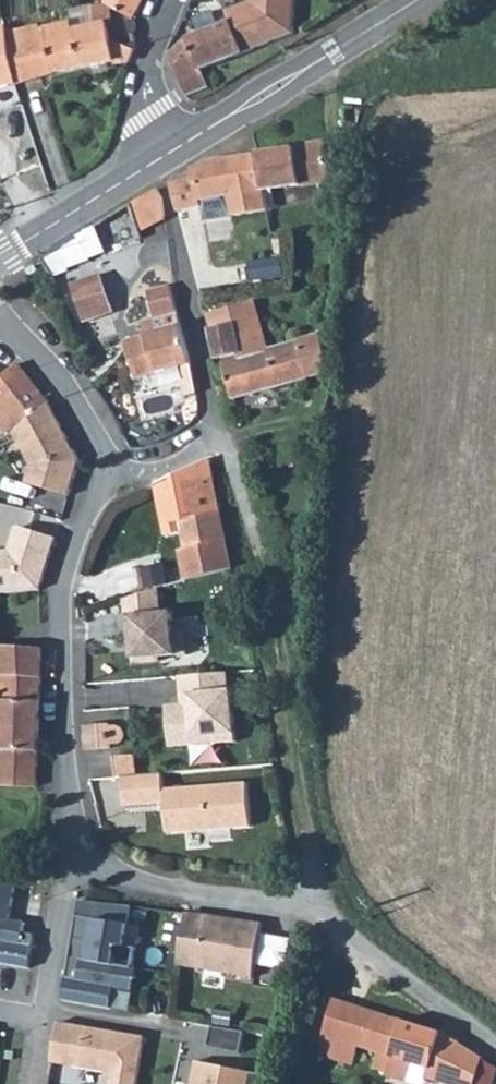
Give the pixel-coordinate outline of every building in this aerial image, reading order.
[(106,3),(113,8),(133,19),(143,0),(106,0),(105,2),(106,3)] [(171,54),(188,95),(209,87),(202,70),(242,53),(295,34),(296,0),(250,0),(250,2),(227,11),(231,21),(186,39),(171,54)] [(40,25),(7,32),(17,84),(55,73),(115,61),(115,42),(113,15),(113,8),(106,3),(93,6),(95,26),(74,30),(73,23),(41,29),(40,25)] [(93,6),(71,10),(73,23),(74,30),(95,26),(93,6)] [(137,22),(113,15),(115,42),(115,61),(116,65),(130,62),(135,49),(137,22)] [(17,84),(7,32),(6,26),(0,28),(0,88),(17,84)] [(325,142),(258,153),(265,190),(331,180),(325,142)] [(180,178),(171,184),(178,212),(203,206),(205,221),(268,210),(265,190),(258,153),(233,156),(234,158),(216,161),(216,159),(210,160),(191,169),(192,172),(180,178)] [(159,190),(61,248),(69,270),(90,261),(88,257),(141,240),(141,231),(166,217),(164,199),(159,190)] [(53,279),(55,277),(70,271),(69,270),(61,248),(42,260),(53,279)] [(283,258),(250,263),(253,281),(285,276),(284,271),(288,271),(287,260),(283,260),(283,258)] [(103,276),(73,286),(84,319),(114,310),(103,276)] [(171,286),(148,292),(155,319),(142,322),(146,336),(125,342),(137,378),(182,366),(185,377),(194,376),(191,363),(171,286)] [(208,312),(212,328),(259,317),(255,301),(208,312)] [(259,317),(212,328),(209,329),(216,360),(221,359),(233,399),(309,378),(309,377),(331,370),(321,335),(268,349),(259,317)] [(0,378),(0,423),(8,433),(18,427),(21,431),(50,404),(17,365),(2,377),(0,378)] [(28,483),(70,496),(80,461),(74,450),(71,449),(66,441),(69,439),(50,404),(21,431),(16,434),(37,467),(28,483)] [(231,569),(225,536),(213,476),(198,473),(184,483),(191,518),(189,519),(191,529),(183,531),(187,549),(181,550),(187,580),(231,569)] [(60,531),(63,516),(36,509),(32,525),(60,531)] [(191,529),(189,519),(181,521),(183,531),(191,529)] [(56,538),(21,527),(16,529),(9,551),(0,552),(0,593),(40,589),(56,538)] [(161,613),(160,588),(125,600),(128,638),(132,638),(133,664),(161,662),(161,657),(188,655),(186,629),(174,630),(173,612),(161,613)] [(38,751),(41,649),(0,647),(0,750),(38,751)] [(229,691),(228,673),(181,677),(182,697),(191,696),(192,709),(167,711),(170,743),(195,741),(195,736),(217,734),(217,743),(236,742),(232,691),(229,691)] [(85,726),(86,750),(112,748),(111,743),(114,744),(116,745),(119,744),(121,742),(122,741),(124,739),(124,738),(124,736),(124,733),(123,731),(122,730),(121,728),(119,727),(115,726),(113,727),(110,728),(110,724),(85,726)] [(0,758),(0,786),(36,787),(38,751),(0,750),(0,757),(0,758)] [(138,750),(116,752),(117,772),(139,770),(138,750)] [(168,833),(252,826),(248,783),(164,791),(163,774),(123,777),(125,806),(166,803),(168,833)] [(0,869),(0,919),(9,921),(18,871),(0,869)] [(84,948),(82,955),(134,963),(137,948),(126,946),(132,907),(79,901),(72,946),(84,948)] [(255,978),(266,921),(189,907),(179,964),(255,978)] [(0,919),(0,964),(29,969),(34,939),(22,937),(25,923),(9,921),(0,919)] [(134,963),(82,955),(80,973),(67,971),(62,1001),(111,1009),(115,987),(134,991),(137,968),(133,968),(134,963)] [(495,992),(495,971),(491,969),(484,988),(495,992)] [(353,1065),(359,1046),(379,1052),(374,1068),(387,1072),(386,1075),(407,1082),(413,1063),(429,1068),(426,1077),(448,1083),(476,1083),(483,1059),(442,1032),(335,999),(318,1054),(353,1065)] [(50,1063),(111,1073),(109,1083),(135,1083),(143,1038),(57,1023),(54,1040),(50,1063)] [(244,1049),(246,1028),(213,1025),(211,1046),(244,1049)] [(197,1061),(195,1074),(198,1079),(197,1083),(267,1083),(269,1076),(197,1061)]
